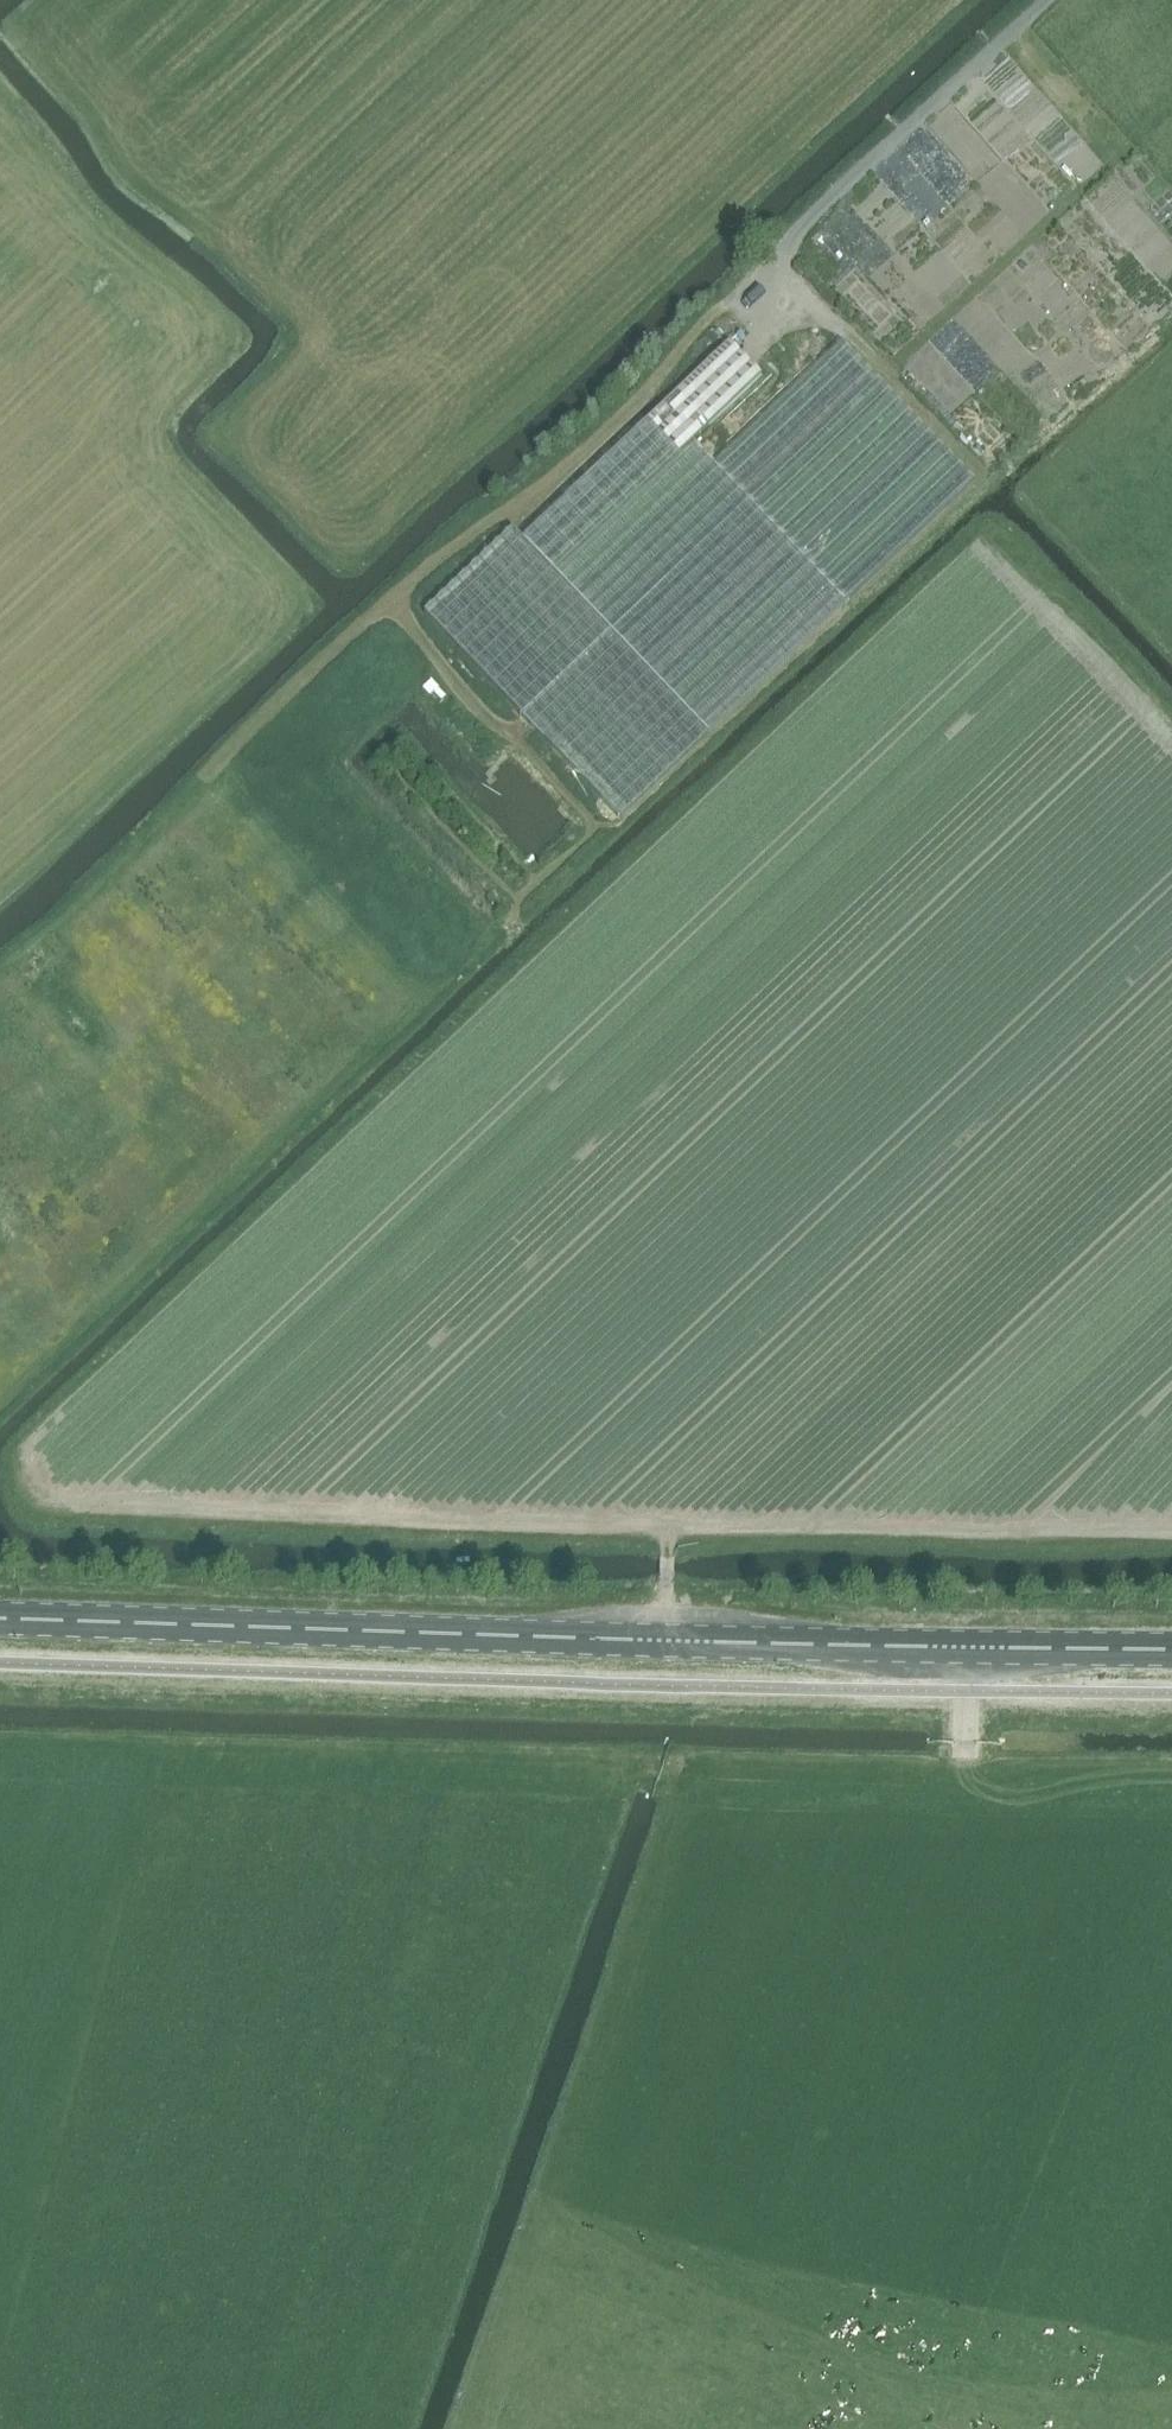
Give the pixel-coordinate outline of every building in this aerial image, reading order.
[(841,342),(714,464),(694,443),(762,378),(731,345),(523,542),(513,532),(425,615),(618,819),(846,603),(974,481),(841,342)]
